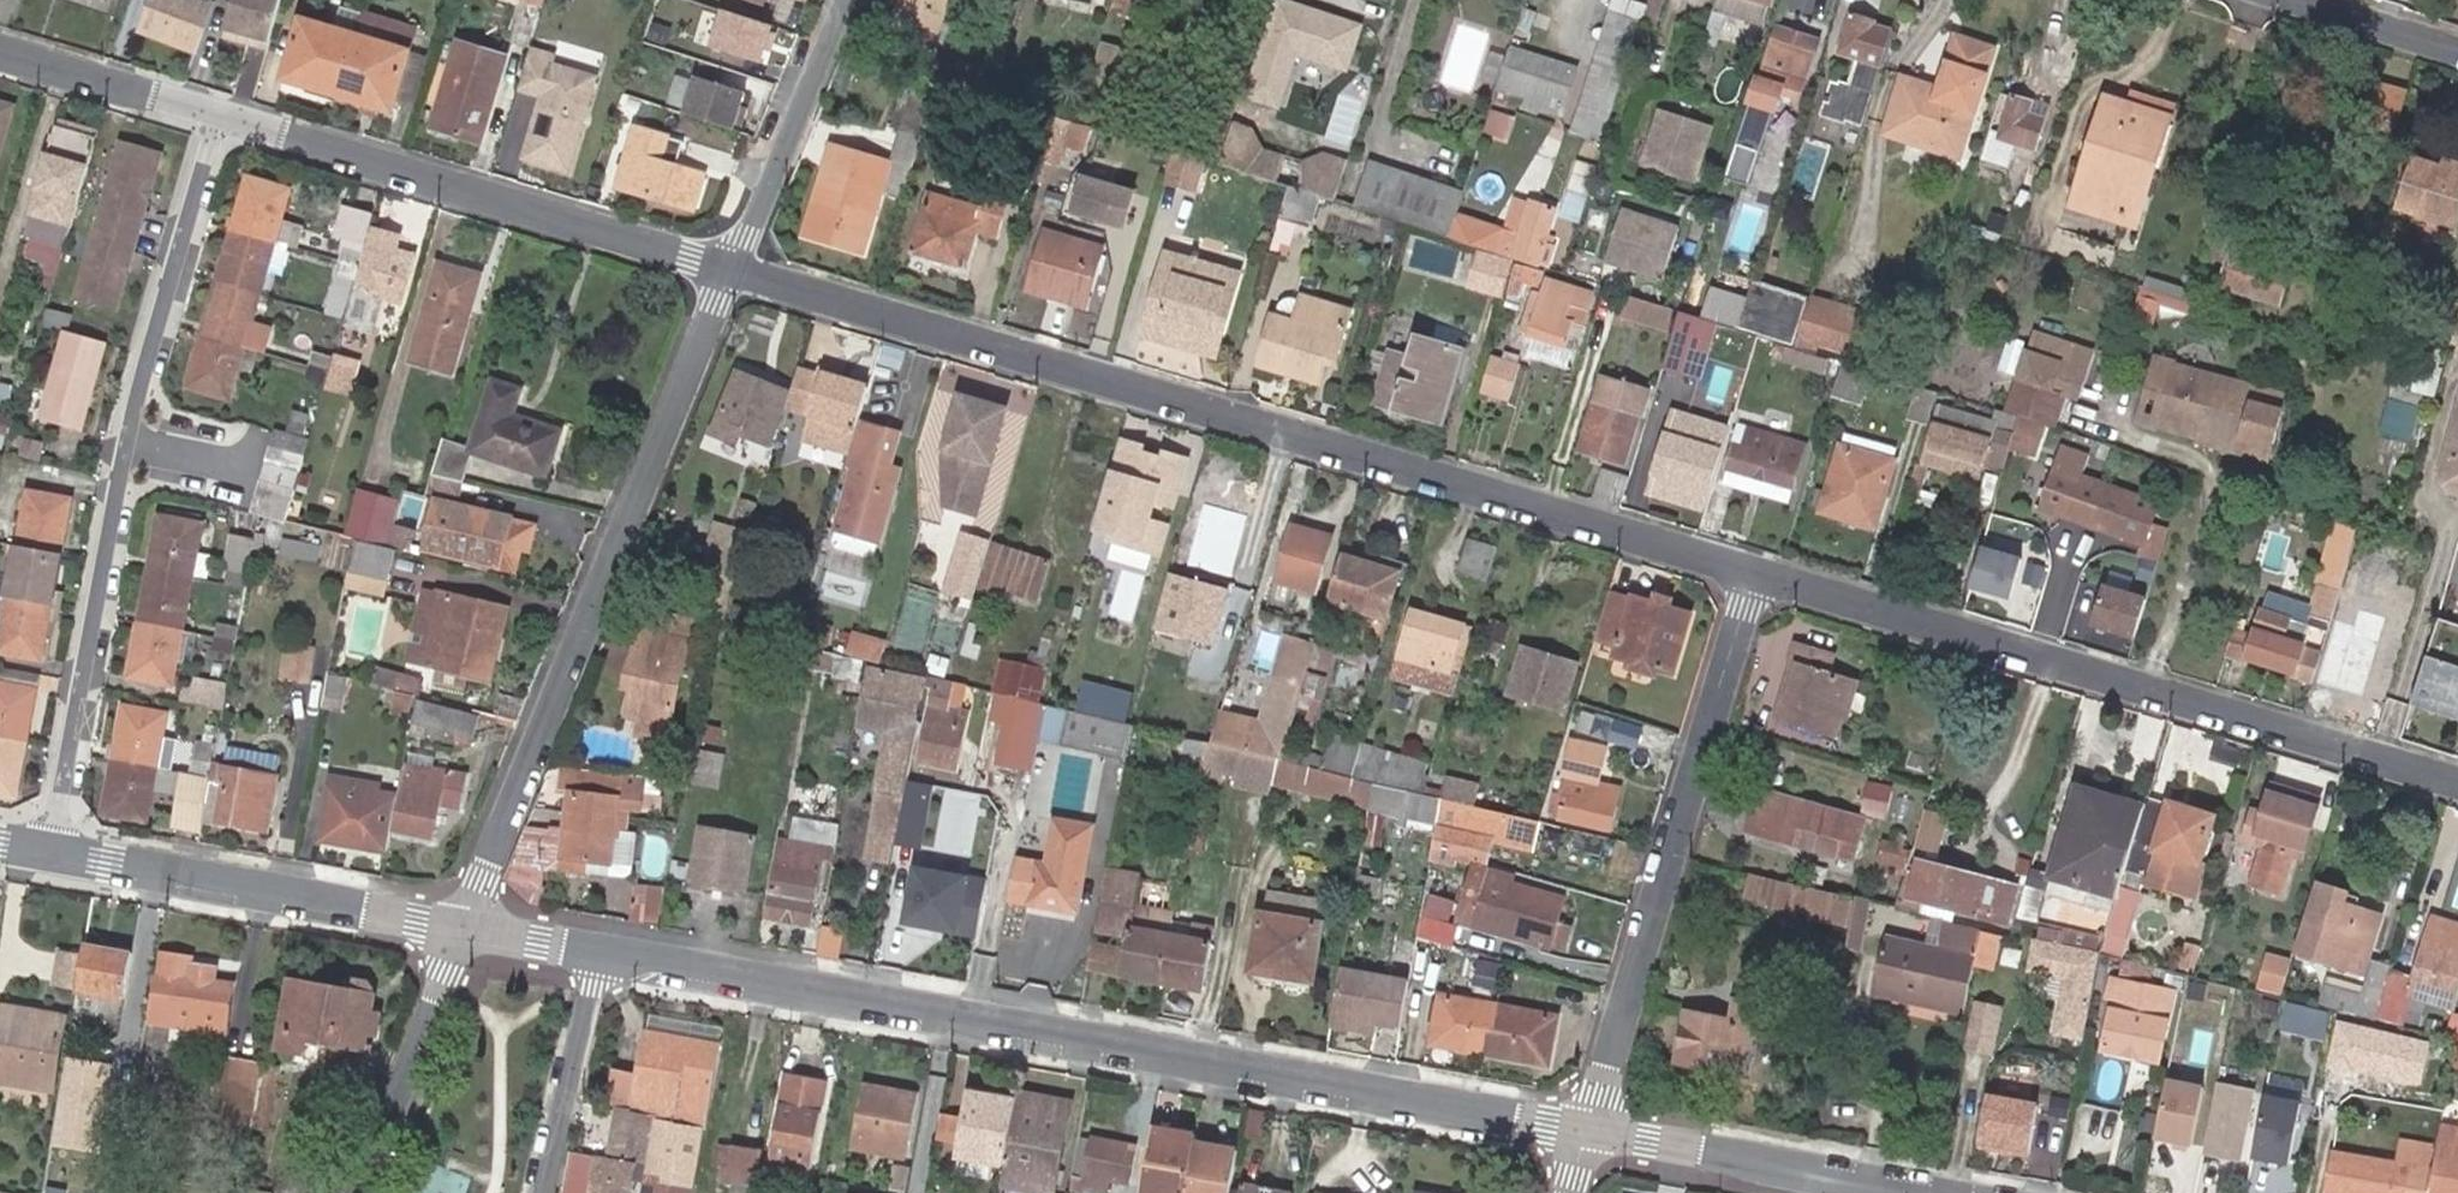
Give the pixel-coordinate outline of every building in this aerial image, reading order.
[(215,0),(158,0),(144,39),(194,57),(215,0)] [(281,0),(234,0),(226,29),(248,35),(246,42),(268,48),(281,0)] [(907,41),(934,49),(950,0),(903,0),(895,26),(911,31),(907,41)] [(1140,0),(1121,0),(1117,13),(1134,18),(1140,0)] [(1363,23),(1297,0),(1272,0),(1240,94),(1280,107),(1298,54),(1347,71),(1363,23)] [(1567,127),(1599,138),(1641,5),(1625,0),(1624,0),(1582,131),(1567,127)] [(1567,127),(1582,131),(1624,0),(1608,0),(1567,127)] [(1644,24),(1655,27),(1663,0),(1652,0),(1644,24)] [(1706,37),(1718,41),(1728,13),(1757,22),(1763,3),(1768,4),(1769,0),(1717,0),(1706,37)] [(282,78),(338,95),(355,36),(362,15),(363,11),(342,5),(334,29),(301,20),(282,78)] [(774,28),(727,12),(715,50),(762,65),(774,28)] [(362,15),(355,36),(405,51),(412,31),(362,15)] [(1850,86),(1828,78),(1817,111),(1858,124),(1887,30),(1872,26),(1873,22),(1850,15),(1839,53),(1857,59),(1850,86)] [(662,29),(645,24),(639,41),(656,46),(662,29)] [(892,36),(907,41),(911,31),(895,26),(892,36)] [(1781,93),(1799,98),(1817,40),(1776,26),(1739,144),(1762,151),(1767,134),(1781,93)] [(226,29),(224,36),(246,42),(248,35),(226,29)] [(355,36),(338,95),(389,111),(396,90),(408,51),(405,51),(355,36)] [(1718,41),(1706,37),(1694,74),(1703,77),(1706,79),(1718,41)] [(1902,82),(1886,132),(1962,156),(1977,111),(1993,50),(1955,39),(1939,92),(1902,82)] [(460,41),(433,125),(476,139),(503,55),(460,41)] [(1123,50),(1105,46),(1092,85),(1109,91),(1123,50)] [(540,95),(522,157),(566,170),(594,76),(550,63),(553,54),(529,47),(516,88),(540,95)] [(1543,59),(1508,48),(1496,86),(1531,98),(1529,102),(1559,114),(1567,88),(1538,77),(1543,59)] [(432,58),(408,51),(396,90),(420,97),(432,58)] [(1538,77),(1567,88),(1573,69),(1543,59),(1538,77)] [(931,100),(937,79),(907,70),(890,125),(898,127),(908,93),(931,100)] [(1703,77),(1694,74),(1687,94),(1697,98),(1703,77)] [(698,76),(686,113),(734,128),(745,91),(698,76)] [(2013,87),(2002,84),(1991,119),(2002,123),(2001,126),(2037,136),(2048,106),(2032,100),(2034,91),(2015,84),(2013,87)] [(2392,140),(2405,94),(2373,84),(2358,130),(2392,140)] [(2050,96),(2034,91),(2032,100),(2048,106),(2050,96)] [(920,140),(931,100),(908,93),(896,134),(897,134),(920,140)] [(1787,140),(1799,98),(1781,93),(1767,134),(1787,140)] [(2136,218),(2168,123),(2154,119),(2160,101),(2133,93),(2127,109),(2103,102),(2090,142),(2101,146),(2082,201),(2136,218)] [(2154,119),(2168,123),(2174,106),(2160,101),(2154,119)] [(0,104),(0,132),(8,107),(0,104)] [(1661,172),(1678,116),(1658,110),(1639,165),(1661,172)] [(1710,124),(1678,116),(1661,172),(1692,181),(1710,124)] [(58,125),(96,135),(98,129),(60,118),(58,125)] [(1051,122),(1039,160),(1038,165),(1056,170),(1061,151),(1082,157),(1089,133),(1051,122)] [(96,135),(58,125),(26,238),(65,248),(72,223),(96,135)] [(617,188),(692,209),(703,173),(673,164),(679,141),(634,127),(617,188)] [(1231,127),(1218,168),(1286,189),(1317,199),(1331,203),(1347,157),(1327,152),(1322,157),(1302,166),(1262,154),(1250,134),(1231,127)] [(896,134),(887,165),(911,172),(920,140),(897,134),(896,134)] [(120,141),(74,300),(115,311),(133,247),(128,246),(136,214),(143,216),(160,153),(120,141)] [(2072,198),(2082,201),(2101,146),(2090,142),(2072,198)] [(911,172),(887,165),(829,149),(803,237),(861,253),(879,190),(904,197),(911,172)] [(2457,218),(2457,166),(2410,151),(2393,209),(2412,214),(2415,206),(2457,218)] [(1205,164),(1173,154),(1164,186),(1195,195),(1205,164)] [(1593,167),(1577,161),(1561,213),(1577,218),(1593,167)] [(1355,211),(1399,225),(1447,239),(1454,216),(1460,199),(1369,169),(1355,211)] [(248,178),(232,232),(275,244),(283,217),(291,190),(248,178)] [(1136,193),(1085,178),(1074,213),(1126,228),(1136,193)] [(1317,199),(1286,189),(1277,220),(1308,229),(1317,199)] [(980,206),(928,192),(912,250),(964,266),(974,228),(996,234),(1006,197),(986,190),(980,206)] [(1454,216),(1447,239),(1516,261),(1532,266),(1539,242),(1551,246),(1553,238),(1543,235),(1550,210),(1512,198),(1502,232),(1454,216)] [(1648,214),(1621,206),(1604,263),(1630,270),(1648,214)] [(2415,206),(2412,214),(2457,228),(2457,218),(2415,206)] [(360,254),(372,213),(355,209),(343,249),(360,254)] [(1678,225),(1648,214),(1630,270),(1660,280),(1678,225)] [(283,217),(275,244),(287,247),(290,248),(298,220),(283,217)] [(374,228),(354,304),(350,323),(370,330),(375,310),(382,285),(395,234),(374,228)] [(1027,287),(1084,304),(1102,246),(1045,230),(1027,287)] [(275,244),(232,232),(218,284),(260,296),(275,244)] [(409,238),(395,234),(382,285),(393,288),(409,238)] [(2223,261),(2228,243),(2212,237),(2206,254),(2223,261)] [(2270,285),(2276,267),(2279,258),(2243,249),(2244,244),(2229,239),(2228,243),(2223,261),(2216,286),(2274,306),(2280,289),(2270,285)] [(1532,266),(1544,270),(1551,246),(1539,242),(1532,266)] [(287,247),(275,244),(271,260),(282,263),(287,247)] [(357,267),(360,254),(343,249),(339,262),(357,267)] [(1215,355),(1223,328),(1216,326),(1227,290),(1195,280),(1200,260),(1167,250),(1143,332),(1215,355)] [(1489,275),(1485,290),(1503,295),(1511,264),(1480,254),(1475,271),(1489,275)] [(2279,258),(2276,267),(2270,285),(2280,289),(2289,262),(2279,258)] [(1216,326),(1223,328),(1240,273),(1200,260),(1195,280),(1227,290),(1216,326)] [(1540,269),(1516,261),(1511,277),(1535,284),(1540,269)] [(354,278),(357,267),(339,262),(335,273),(329,300),(346,305),(354,278)] [(435,265),(405,362),(448,374),(467,313),(459,310),(470,275),(435,265)] [(1471,285),(1485,290),(1489,275),(1475,271),(1471,285)] [(477,276),(470,275),(459,310),(467,313),(477,276)] [(2148,276),(2144,311),(2194,316),(2198,281),(2148,276)] [(1535,290),(1522,330),(1565,342),(1572,322),(1579,324),(1588,293),(1546,279),(1542,292),(1535,290)] [(1756,336),(1792,347),(1796,332),(1806,298),(1756,283),(1740,331),(1756,336)] [(260,296),(218,284),(203,336),(245,348),(263,353),(272,328),(253,322),(260,296)] [(1737,330),(1746,302),(1710,291),(1701,319),(1719,325),(1737,330)] [(1276,304),(1272,320),(1295,327),(1297,331),(1304,326),(1299,315),(1304,296),(1292,292),(1276,304)] [(1623,294),(1613,324),(1619,326),(1622,315),(1663,329),(1669,308),(1623,294)] [(1295,327),(1272,320),(1267,337),(1264,338),(1257,361),(1315,380),(1323,355),(1332,358),(1346,310),(1304,296),(1299,315),(1304,326),(1297,331),(1295,327)] [(1814,345),(1816,339),(1827,305),(1809,300),(1799,333),(1794,349),(1811,353),(1814,345)] [(1827,305),(1816,339),(1814,345),(1848,356),(1860,317),(1827,305)] [(1677,311),(1668,342),(1690,349),(1700,318),(1677,311)] [(2457,315),(2449,346),(2457,349),(2457,316),(2457,315)] [(1737,330),(1719,325),(1713,344),(1750,356),(1756,336),(1740,331),(1737,330)] [(108,340),(66,330),(41,415),(84,428),(108,340)] [(1442,414),(1461,350),(1415,335),(1409,357),(1389,350),(1375,403),(1403,412),(1406,403),(1442,414)] [(245,348),(203,336),(189,383),(232,395),(240,366),(245,348)] [(2439,353),(2403,341),(2391,384),(2427,395),(2439,353)] [(1690,349),(1668,342),(1662,363),(1683,370),(1690,349)] [(245,348),(240,366),(252,370),(258,352),(245,348)] [(1781,361),(1821,373),(1825,362),(1810,357),(1790,350),(1785,349),(1781,361)] [(327,372),(331,356),(315,351),(310,367),(327,372)] [(362,361),(333,353),(324,386),(352,394),(362,361)] [(1492,357),(1482,391),(1509,399),(1519,366),(1492,357)] [(2196,389),(2200,374),(2152,360),(2136,421),(2156,426),(2168,381),(2196,389)] [(818,367),(817,371),(838,378),(840,372),(819,365),(818,367)] [(1870,375),(1840,365),(1837,375),(1866,386),(1870,375)] [(324,382),(327,372),(310,367),(307,377),(324,382)] [(802,437),(850,451),(850,450),(858,423),(868,387),(838,378),(817,371),(815,376),(798,372),(788,407),(809,412),(802,437)] [(754,430),(769,436),(785,392),(737,372),(726,397),(712,433),(738,443),(745,427),(754,430)] [(1627,411),(1636,385),(1603,374),(1578,448),(1625,463),(1640,416),(1627,411)] [(2201,429),(2269,448),(2280,410),(2251,403),(2255,388),(2200,374),(2196,389),(2168,381),(2156,426),(2198,438),(2201,429)] [(2016,377),(2005,408),(2052,422),(2062,392),(2016,377)] [(527,470),(541,427),(508,417),(517,392),(491,384),(468,450),(468,452),(471,453),(527,470)] [(1649,390),(1636,385),(1627,411),(1640,416),(1649,390)] [(1911,388),(1901,421),(1919,427),(1929,396),(1911,388)] [(971,516),(1002,411),(955,397),(940,450),(946,451),(939,477),(940,507),(971,516)] [(2435,483),(2457,490),(2457,402),(2435,483)] [(2002,471),(2017,420),(1996,413),(1993,422),(1939,406),(1934,422),(1921,462),(1944,469),(1949,454),(1980,463),(2002,471)] [(295,409),(288,433),(304,437),(311,414),(295,409)] [(1656,470),(1710,486),(1728,427),(1673,411),(1656,470)] [(2037,444),(2042,427),(2017,420),(2002,471),(1995,496),(2016,504),(2033,443),(2037,444)] [(888,467),(897,436),(858,423),(850,450),(850,451),(845,468),(853,470),(837,529),(854,534),(874,541),(880,542),(900,470),(888,467)] [(1739,426),(1734,443),(1757,450),(1762,432),(1739,426)] [(558,432),(541,427),(527,470),(544,476),(558,432)] [(308,439),(274,429),(270,445),(303,455),(308,439)] [(2265,461),(2269,448),(2201,429),(2198,438),(2196,442),(2265,461)] [(44,438),(13,430),(6,454),(38,461),(44,438)] [(764,451),(769,436),(754,430),(748,445),(764,451)] [(1791,489),(1804,445),(1762,432),(1757,450),(1734,443),(1725,470),(1791,489)] [(1187,506),(1200,453),(1136,437),(1107,554),(1163,567),(1179,504),(1187,506)] [(468,452),(468,450),(440,442),(428,477),(460,485),(471,453),(468,452)] [(303,455),(270,445),(266,460),(299,470),(303,455)] [(1842,507),(1872,516),(1888,462),(1838,446),(1818,510),(1840,516),(1842,507)] [(2037,507),(2139,545),(2154,505),(2080,477),(2088,456),(2059,446),(2037,507)] [(1949,454),(1944,469),(1975,479),(1980,463),(1949,454)] [(261,478),(294,487),(299,470),(266,460),(261,478)] [(1703,509),(1710,486),(1656,470),(1649,493),(1703,509)] [(1791,489),(1725,470),(1722,484),(1787,503),(1791,489)] [(460,485),(428,477),(425,486),(458,495),(460,485)] [(257,494),(290,503),(294,487),(261,478),(257,494)] [(28,490),(18,544),(60,552),(70,497),(28,490)] [(356,491),(343,535),(354,537),(362,540),(385,545),(397,502),(375,497),(356,491)] [(252,511),(259,514),(282,521),(284,521),(290,503),(257,494),(252,511)] [(510,518),(436,501),(425,548),(498,564),(504,542),(510,518)] [(407,545),(417,509),(401,503),(390,541),(407,545)] [(1205,570),(1230,576),(1246,514),(1203,503),(1184,574),(1202,580),(1205,570)] [(1870,525),(1872,516),(1842,507),(1840,516),(1870,525)] [(160,516),(150,569),(193,578),(204,524),(160,516)] [(2326,623),(2354,528),(2335,522),(2326,552),(2333,554),(2324,587),(2316,584),(2307,615),(2326,623)] [(1334,537),(1292,524),(1275,577),(1294,584),(1318,592),(1334,537)] [(874,541),(854,534),(850,547),(854,553),(865,556),(871,553),(874,541)] [(984,562),(989,545),(957,536),(952,553),(984,562)] [(323,546),(286,538),(286,541),(283,555),(320,562),(322,554),(323,546)] [(225,583),(245,588),(254,542),(230,539),(225,583)] [(1487,583),(1497,548),(1468,540),(1459,575),(1487,583)] [(353,570),(388,579),(388,578),(393,552),(358,542),(353,565),(353,570)] [(504,542),(498,564),(515,567),(521,547),(504,542)] [(60,552),(18,544),(8,597),(51,604),(60,552)] [(994,586),(1035,599),(1044,562),(992,545),(980,587),(993,591),(994,586)] [(2029,596),(2031,581),(2047,584),(2053,557),(1998,546),(1990,588),(2029,596)] [(2333,554),(2326,552),(2316,584),(2324,587),(2333,554)] [(984,562),(952,553),(941,592),(973,601),(984,562)] [(1384,566),(1343,553),(1329,600),(1384,618),(1398,576),(1382,572),(1384,566)] [(830,566),(823,589),(862,602),(870,578),(830,566)] [(1382,572),(1398,576),(1400,571),(1384,566),(1382,572)] [(193,578),(150,569),(140,621),(183,630),(193,578)] [(388,579),(353,570),(350,586),(386,595),(388,579)] [(1227,587),(1230,576),(1205,570),(1202,580),(1227,587)] [(2093,617),(2152,637),(2166,595),(2107,576),(2093,617)] [(1275,577),(1268,600),(1286,607),(1294,584),(1275,577)] [(421,659),(438,663),(439,657),(466,663),(464,673),(485,678),(502,610),(438,596),(424,592),(409,655),(421,659)] [(1629,602),(1607,595),(1593,639),(1614,646),(1612,658),(1632,663),(1650,670),(1671,677),(1690,616),(1670,611),(1651,605),(1630,598),(1629,602)] [(8,597),(0,596),(0,614),(5,615),(8,597)] [(2229,628),(2222,655),(2244,661),(2246,652),(2294,666),(2291,676),(2310,680),(2318,652),(2301,647),(2309,622),(2298,619),(2301,609),(2292,607),(2288,617),(2274,612),(2277,602),(2262,596),(2251,635),(2229,628)] [(8,597),(5,615),(0,614),(0,635),(0,638),(0,651),(41,661),(51,604),(8,597)] [(1329,601),(1315,597),(1311,611),(1325,615),(1329,601)] [(1653,598),(1651,605),(1670,611),(1671,604),(1653,598)] [(732,602),(725,626),(749,632),(754,608),(732,602)] [(2292,607),(2277,602),(2274,612),(2288,617),(2292,607)] [(692,619),(656,610),(651,631),(642,629),(637,648),(633,646),(629,669),(625,684),(632,686),(626,713),(641,716),(665,722),(669,722),(692,619)] [(1460,673),(1452,671),(1465,626),(1411,610),(1398,656),(1393,672),(1455,692),(1460,673)] [(1303,690),(1324,618),(1309,613),(1302,638),(1287,634),(1274,680),(1288,685),(1303,690)] [(2433,619),(2407,706),(2457,720),(2457,627),(2433,619)] [(1493,620),(1484,647),(1500,652),(1510,624),(1493,620)] [(183,630),(140,621),(129,677),(172,684),(180,646),(183,630)] [(217,637),(235,640),(238,629),(219,626),(217,637)] [(183,630),(180,646),(194,648),(197,632),(183,630)] [(2360,630),(2343,681),(2368,689),(2383,638),(2360,630)] [(1026,665),(1040,668),(1052,633),(1043,631),(1037,651),(1030,649),(1026,665)] [(214,650),(233,653),(235,640),(217,637),(214,650)] [(859,637),(853,658),(862,660),(885,665),(891,644),(859,637)] [(1083,640),(1071,683),(1097,690),(1110,648),(1083,640)] [(1789,664),(1792,664),(1798,667),(1788,699),(1781,697),(1775,716),(1833,736),(1841,715),(1846,716),(1857,683),(1828,673),(1833,656),(1794,643),(1789,664)] [(833,673),(837,654),(807,647),(803,666),(833,673)] [(1564,708),(1577,665),(1523,648),(1509,692),(1564,708)] [(290,650),(288,671),(319,674),(321,653),(290,650)] [(853,658),(837,654),(833,673),(853,678),(859,679),(862,660),(853,658)] [(439,657),(438,663),(433,680),(461,687),(464,673),(466,663),(439,657)] [(993,685),(1034,696),(1040,668),(1026,665),(1000,658),(993,685)] [(1632,663),(1630,672),(1648,677),(1650,670),(1632,663)] [(1798,667),(1792,664),(1781,697),(1788,699),(1798,667)] [(35,691),(38,674),(0,667),(0,685),(35,691)] [(403,679),(376,671),(374,680),(415,690),(417,678),(406,674),(403,679)] [(918,682),(869,671),(859,726),(887,731),(876,799),(877,800),(885,754),(891,755),(894,736),(914,739),(917,726),(910,725),(918,682)] [(861,698),(864,680),(859,679),(853,678),(838,675),(835,692),(861,698)] [(350,681),(333,676),(327,708),(344,712),(350,681)] [(930,681),(928,689),(947,692),(948,684),(930,681)] [(223,708),(226,690),(190,683),(187,701),(223,708)] [(1248,719),(1218,711),(1209,741),(1209,742),(1274,757),(1282,760),(1302,693),(1275,684),(1267,710),(1264,723),(1270,725),(1267,734),(1246,728),(1248,719)] [(25,741),(35,691),(0,685),(0,737),(25,741)] [(391,706),(394,691),(373,686),(371,700),(391,706)] [(947,692),(928,689),(916,761),(954,769),(963,714),(944,708),(947,692)] [(410,695),(394,691),(391,706),(407,709),(410,695)] [(997,717),(1002,693),(993,691),(988,714),(988,715),(997,717)] [(1037,701),(1002,693),(997,717),(1009,718),(1003,747),(999,746),(996,762),(1027,767),(1038,702),(1037,701)] [(1209,741),(1218,711),(1219,709),(1157,694),(1148,727),(1209,742),(1209,741)] [(412,723),(439,730),(444,708),(417,701),(412,723)] [(1131,723),(1067,708),(1042,703),(1036,738),(1060,743),(1126,756),(1133,724),(1131,723)] [(124,705),(114,758),(156,765),(174,768),(179,738),(164,736),(166,714),(124,705)] [(444,708),(439,730),(471,738),(476,716),(444,708)] [(1594,714),(1581,709),(1574,728),(1588,733),(1594,714)] [(665,722),(641,716),(637,736),(662,739),(665,722)] [(1264,723),(1248,719),(1246,728),(1267,734),(1270,725),(1264,723)] [(215,741),(218,725),(208,723),(204,738),(215,741)] [(720,725),(704,723),(701,739),(717,742),(720,725)] [(1352,776),(1362,742),(1332,733),(1321,769),(1352,776)] [(1562,812),(1561,816),(1610,827),(1617,788),(1600,784),(1609,744),(1569,735),(1560,776),(1575,779),(1573,783),(1569,783),(1566,795),(1562,812)] [(906,781),(914,739),(894,736),(891,755),(885,754),(877,800),(868,852),(894,856),(906,781)] [(25,741),(0,737),(0,793),(14,796),(25,741)] [(1362,742),(1352,776),(1372,781),(1376,782),(1409,790),(1426,794),(1433,764),(1362,742)] [(211,775),(204,809),(221,812),(240,816),(239,825),(267,830),(276,775),(282,753),(229,743),(225,766),(212,765),(211,775)] [(724,752),(693,747),(687,783),(718,787),(724,752)] [(197,749),(194,761),(212,765),(214,753),(197,749)] [(411,749),(408,767),(433,771),(436,754),(411,749)] [(1282,760),(1274,757),(1268,782),(1347,801),(1352,776),(1321,769),(1282,760)] [(156,765),(114,758),(105,808),(147,818),(156,765)] [(211,775),(212,765),(194,761),(192,771),(211,775)] [(408,767),(407,767),(394,830),(429,839),(438,799),(460,802),(464,775),(433,771),(408,767)] [(581,769),(578,788),(645,796),(647,777),(581,769)] [(204,809),(211,775),(192,771),(183,770),(174,825),(200,829),(204,809)] [(334,774),(321,838),(386,851),(396,794),(379,791),(380,783),(334,774)] [(1372,781),(1352,776),(1347,801),(1367,806),(1372,781)] [(1409,790),(1376,782),(1372,781),(1368,802),(1404,811),(1409,790)] [(2300,856),(2317,800),(2270,786),(2262,815),(2252,813),(2243,838),(2262,843),(2249,883),(2277,892),(2290,853),(2300,856)] [(645,796),(578,788),(574,812),(571,812),(561,870),(582,874),(586,857),(611,861),(617,824),(628,825),(632,807),(643,808),(645,796)] [(1762,835),(1794,846),(1794,842),(1853,858),(1864,820),(1776,794),(1754,788),(1742,830),(1762,835)] [(1441,798),(1426,794),(1409,790),(1404,811),(1438,819),(1441,798)] [(1562,812),(1566,795),(1551,792),(1548,808),(1562,812)] [(1436,826),(1432,851),(1486,863),(1491,839),(1474,834),(1464,832),(1471,804),(1441,798),(1438,819),(1436,826)] [(2166,808),(2144,801),(2141,811),(2123,869),(2119,886),(2135,890),(2138,881),(2193,896),(2201,866),(2198,863),(2212,818),(2167,803),(2166,808)] [(2102,938),(2119,886),(2123,869),(2141,811),(2110,802),(2106,810),(2078,802),(2062,856),(2057,855),(2050,877),(2027,869),(2012,918),(2102,938)] [(1480,807),(1471,804),(1464,832),(1474,834),(1480,807)] [(1947,850),(1956,811),(1932,805),(1922,844),(1947,850)] [(219,820),(239,825),(240,816),(221,812),(219,820)] [(818,954),(823,924),(811,923),(822,858),(834,860),(840,822),(795,814),(790,841),(790,849),(780,846),(776,866),(767,917),(804,924),(800,951),(818,954)] [(1382,816),(1367,814),(1363,843),(1377,844),(1382,816)] [(1075,909),(1093,822),(1058,816),(1047,863),(1015,858),(1007,897),(1028,900),(1075,909)] [(534,905),(538,866),(551,867),(555,827),(527,826),(512,864),(532,904),(534,905)] [(756,837),(697,826),(688,880),(746,891),(756,837)] [(1895,831),(1891,845),(1903,848),(1899,863),(1893,876),(1904,879),(1915,838),(1895,831)] [(790,841),(781,838),(780,846),(790,849),(790,841)] [(1891,845),(1882,843),(1878,857),(1899,863),(1903,848),(1891,845)] [(2024,859),(2015,856),(2011,870),(2021,873),(2024,859)] [(988,877),(911,863),(899,924),(976,938),(988,877)] [(1951,907),(2001,920),(2010,890),(1921,865),(1912,894),(1903,891),(1900,904),(1921,909),(1924,900),(1951,907)] [(1105,866),(1104,874),(1141,881),(1141,873),(1105,866)] [(1563,897),(1478,872),(1463,923),(1549,946),(1555,924),(1563,897)] [(1173,934),(1175,922),(1176,912),(1135,905),(1141,881),(1104,874),(1094,928),(1129,934),(1126,948),(1122,971),(1164,979),(1173,934)] [(1374,877),(1360,874),(1358,891),(1371,893),(1374,877)] [(1850,900),(1751,874),(1747,895),(1805,908),(1803,921),(1842,928),(1850,900)] [(640,882),(634,922),(660,926),(668,887),(640,882)] [(2337,905),(2341,892),(2310,883),(2291,949),(2338,962),(2360,969),(2374,915),(2371,914),(2352,909),(2350,909),(2337,905)] [(2097,956),(2122,962),(2141,892),(2135,890),(2119,886),(2102,938),(2097,956)] [(1252,969),(1311,980),(1321,924),(1317,922),(1321,901),(1269,891),(1264,913),(1262,913),(1252,969)] [(2355,896),(2341,892),(2337,905),(2350,909),(2355,896)] [(1856,898),(1845,949),(1857,951),(1868,901),(1856,898)] [(1924,900),(1921,909),(1920,914),(1947,921),(1951,907),(1924,900)] [(2373,1015),(2399,1023),(2407,994),(2448,1007),(2457,975),(2457,924),(2430,916),(2413,976),(2388,969),(2373,1015)] [(1913,920),(1909,943),(1931,947),(1937,924),(1913,920)] [(1417,940),(1449,949),(1454,930),(1423,921),(1417,940)] [(1175,922),(1173,934),(1194,939),(1197,926),(1175,922)] [(823,924),(818,954),(839,957),(845,929),(823,924)] [(1555,924),(1549,946),(1563,949),(1563,947),(1568,927),(1555,924)] [(1870,989),(1961,1008),(1977,933),(1937,924),(1931,947),(1909,943),(1880,938),(1870,989)] [(1194,939),(1173,934),(1164,979),(1205,988),(1216,930),(1197,926),(1194,939)] [(2039,931),(2036,941),(2061,947),(2063,937),(2039,931)] [(1995,966),(2002,940),(1985,936),(1979,963),(1995,966)] [(1126,948),(1092,940),(1087,966),(1122,971),(1126,948)] [(2062,993),(2056,1030),(2078,1035),(2093,955),(2061,947),(2034,941),(2028,966),(2049,971),(2049,968),(2073,973),(2069,995),(2062,993)] [(134,951),(85,942),(77,988),(125,997),(134,951)] [(190,962),(191,953),(163,949),(159,969),(152,1018),(164,1020),(222,1031),(224,1019),(233,983),(216,980),(219,968),(190,962)] [(2175,964),(2187,968),(2191,953),(2178,950),(2175,964)] [(2270,989),(2279,958),(2267,954),(2258,986),(2270,989)] [(2388,969),(2389,964),(2370,958),(2362,987),(2360,994),(2322,980),(2320,980),(2318,985),(2311,1003),(2371,1021),(2373,1015),(2388,969)] [(1399,1025),(1407,980),(1340,967),(1331,1013),(1378,1022),(1399,1025)] [(2324,975),(2322,980),(2360,994),(2362,987),(2324,975)] [(2157,1058),(2171,991),(2111,977),(2108,995),(2114,998),(2103,1048),(2157,1058)] [(2240,990),(2181,977),(2179,985),(2238,1000),(2240,990)] [(344,982),(343,991),(370,997),(371,987),(365,981),(351,979),(344,982)] [(370,997),(343,991),(293,981),(282,1047),(304,1051),(306,1037),(329,1040),(326,1059),(366,1065),(370,1046),(362,1045),(366,1029),(372,1032),(374,1016),(367,1015),(370,997)] [(1431,1043),(1478,1052),(1480,1043),(1497,1047),(1496,1054),(1539,1062),(1549,1015),(1440,994),(1431,1043)] [(2323,1014),(2246,996),(2245,1002),(2267,1025),(2320,1038),(2323,1014)] [(1676,1061),(1743,1075),(1753,1023),(1755,1003),(1731,999),(1727,1020),(1686,1012),(1676,1061)] [(3,1004),(0,1019),(0,1080),(52,1088),(65,1013),(3,1004)] [(1989,1050),(1997,1008),(1978,1004),(1970,1046),(1989,1050)] [(648,1013),(646,1032),(718,1045),(719,1025),(648,1013)] [(1377,1032),(1378,1022),(1331,1013),(1330,1023),(1377,1032)] [(2349,1061),(2398,1071),(2413,1075),(2418,1053),(2402,1049),(2377,1044),(2354,1039),(2356,1027),(2338,1024),(2328,1069),(2346,1074),(2349,1061)] [(2356,1027),(2354,1039),(2377,1044),(2378,1032),(2356,1027)] [(661,1182),(659,1192),(691,1192),(718,1045),(646,1032),(639,1072),(613,1067),(607,1104),(628,1108),(625,1122),(615,1120),(608,1157),(644,1164),(653,1113),(672,1117),(661,1182)] [(2211,1102),(2230,1106),(2240,1108),(2248,1062),(2287,1069),(2291,1048),(2234,1036),(2233,1041),(2213,1038),(2201,1100),(2211,1102)] [(264,1064),(264,1063),(219,1055),(213,1089),(228,1093),(222,1122),(251,1128),(258,1090),(264,1064)] [(111,1157),(127,1068),(68,1057),(52,1146),(111,1157)] [(2395,1083),(2398,1071),(2349,1061),(2346,1074),(2395,1083)] [(276,1066),(264,1064),(258,1090),(271,1092),(276,1066)] [(865,1081),(853,1149),(873,1152),(873,1145),(886,1148),(886,1155),(907,1159),(920,1090),(865,1081)] [(1072,1095),(1019,1086),(1016,1099),(1006,1155),(1005,1162),(1002,1180),(1053,1191),(1072,1095)] [(2311,1162),(2321,1097),(2271,1089),(2261,1154),(2311,1162)] [(258,1090),(252,1125),(265,1128),(271,1092),(258,1090)] [(1006,1155),(1016,1099),(970,1091),(965,1117),(965,1119),(960,1146),(956,1168),(984,1172),(986,1159),(1005,1162),(1006,1155)] [(1987,1093),(1977,1141),(2028,1151),(2038,1102),(1987,1093)] [(2226,1120),(2230,1106),(2211,1102),(2208,1115),(2226,1120)] [(820,1113),(781,1106),(776,1131),(770,1158),(811,1166),(817,1137),(820,1113)] [(661,1182),(672,1117),(653,1113),(644,1164),(642,1179),(634,1178),(632,1191),(643,1192),(647,1192),(649,1180),(650,1181),(661,1182)] [(937,1131),(961,1136),(965,1119),(965,1117),(941,1113),(937,1131)] [(758,1189),(764,1154),(768,1126),(737,1122),(733,1147),(721,1144),(717,1163),(721,1165),(718,1182),(758,1189)] [(2439,1124),(2432,1167),(2427,1192),(2457,1192),(2457,1127),(2439,1124)] [(1177,1130),(1153,1126),(1152,1132),(1176,1137),(1177,1130)] [(1197,1132),(1177,1130),(1176,1137),(1152,1132),(1141,1192),(1186,1192),(1196,1140),(1197,1132)] [(1076,1177),(1086,1180),(1094,1138),(1085,1137),(1076,1177)] [(1137,1147),(1094,1138),(1086,1180),(1076,1177),(1073,1192),(1079,1192),(1084,1192),(1084,1190),(1103,1192),(1108,1192),(1111,1181),(1131,1184),(1137,1147)] [(1238,1150),(1196,1140),(1186,1192),(1231,1192),(1238,1150)] [(2432,1167),(2330,1149),(2324,1192),(2329,1192),(2427,1192),(2432,1167)] [(644,1164),(608,1157),(574,1151),(566,1192),(643,1192),(632,1191),(634,1178),(642,1179),(644,1164)] [(661,1182),(650,1181),(649,1180),(647,1192),(659,1192),(661,1182)] [(1236,1183),(1235,1192),(1289,1192),(1236,1183)]
